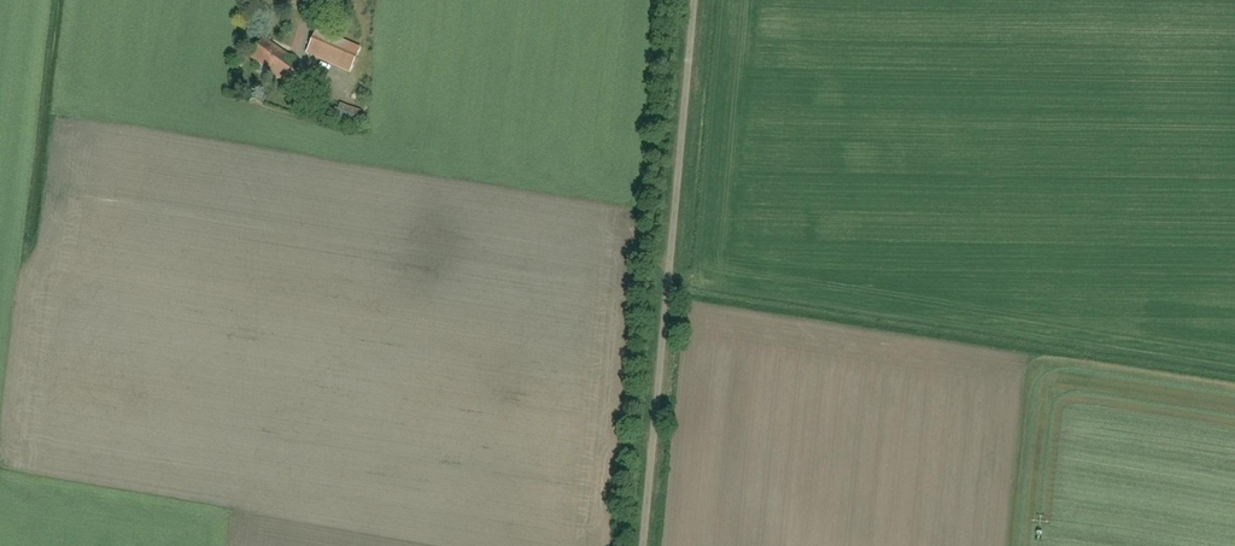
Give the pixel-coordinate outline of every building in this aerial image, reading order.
[(314,33),(308,50),(350,65),(356,47),(314,33)] [(308,73),(256,39),(246,55),(267,68),(264,74),(295,94),(308,73)] [(315,98),(308,116),(354,134),(361,116),(315,98)]
